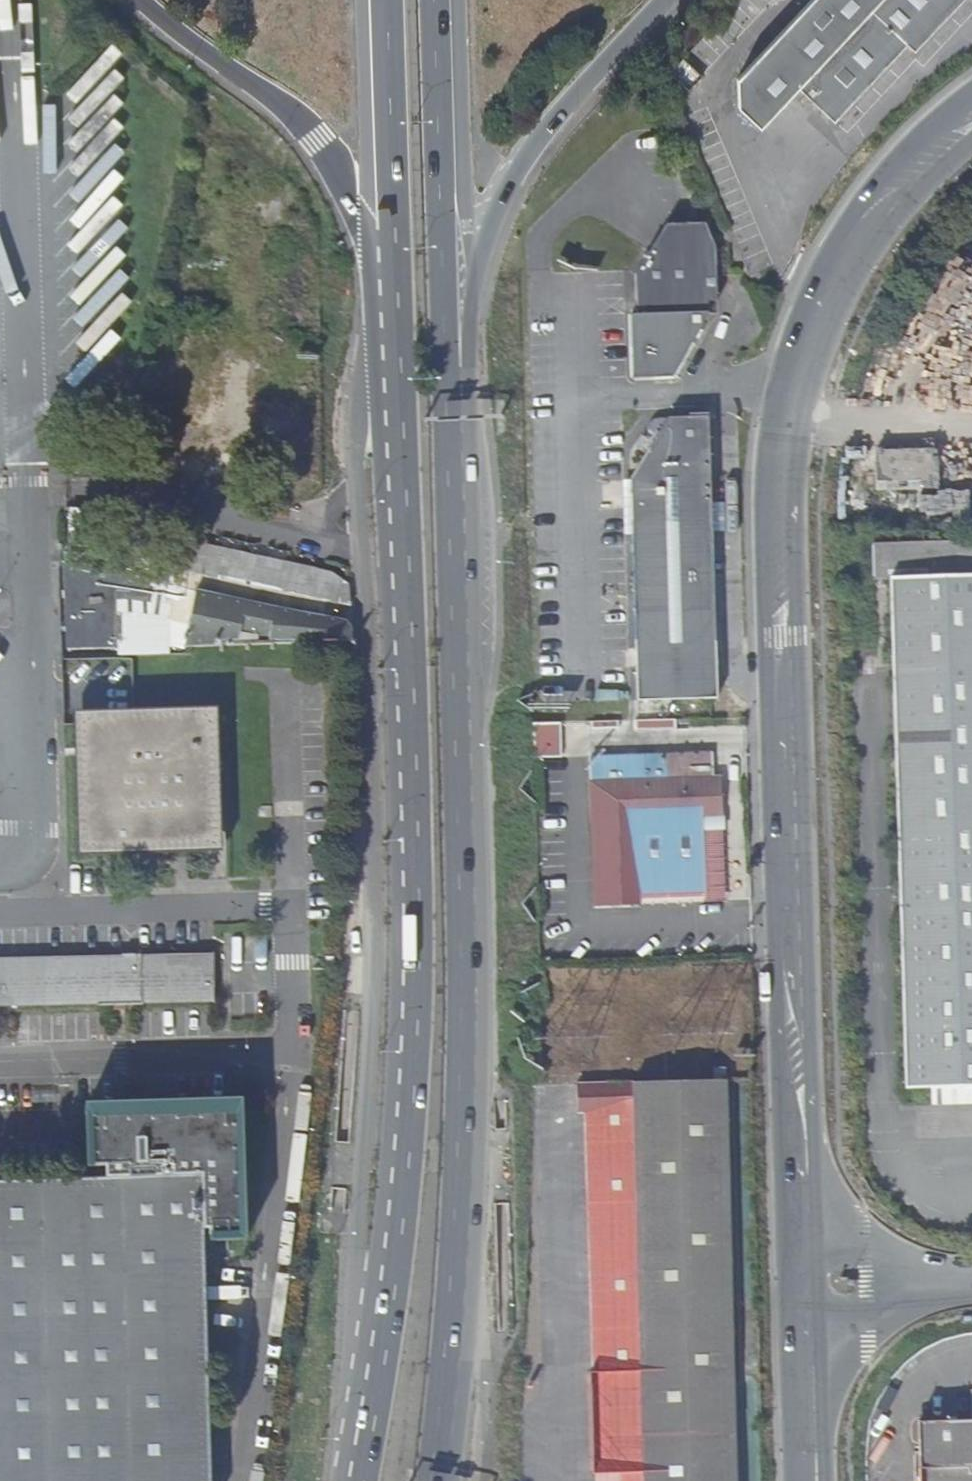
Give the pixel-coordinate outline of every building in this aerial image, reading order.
[(738,81),(738,108),(763,131),(800,90),(834,122),(909,45),(915,51),(964,0),(814,0),(738,81)] [(634,318),(637,380),(676,378),(711,319),(710,304),(720,304),(718,251),(707,227),(668,229),(639,279),(641,318),(634,318)] [(713,420),(670,421),(635,479),(642,701),(721,699),(713,420)] [(881,460),(882,499),(942,497),(941,457),(881,460)] [(894,556),(971,554),(971,528),(893,530),(894,556)] [(894,576),(894,556),(893,530),(877,531),(878,577),(894,576)] [(70,545),(66,563),(134,579),(150,583),(153,564),(70,545)] [(894,556),(894,576),(895,578),(912,1089),(939,1088),(971,1087),(971,554),(894,556)] [(65,563),(68,649),(116,648),(116,608),(116,597),(116,595),(135,596),(134,579),(66,563),(65,563)] [(167,638),(165,648),(349,643),(350,629),(344,623),(348,605),(260,588),(262,578),(253,577),(250,586),(178,569),(174,588),(178,589),(171,621),(169,630),(167,638)] [(116,597),(116,608),(169,630),(171,621),(116,597)] [(153,648),(165,648),(167,638),(153,639),(153,648)] [(73,712),(78,857),(223,853),(218,708),(73,712)] [(535,721),(536,755),(564,754),(562,720),(535,721)] [(712,752),(588,757),(593,906),(703,904),(703,896),(725,896),(722,776),(714,776),(712,752)] [(97,1005),(97,1007),(143,1005),(143,1004),(215,1003),(214,954),(0,959),(0,1007),(97,1005)] [(691,1069),(704,1068),(703,1056),(691,1057),(691,1069)] [(704,1068),(691,1069),(555,1074),(556,1105),(579,1104),(589,1364),(631,1363),(635,1462),(593,1463),(593,1480),(743,1480),(727,1067),(704,1068)] [(939,1088),(940,1108),(971,1107),(971,1087),(939,1088)] [(204,1230),(208,1230),(208,1236),(241,1236),(237,1113),(91,1117),(93,1167),(105,1167),(105,1178),(0,1181),(0,1480),(211,1480),(204,1230)] [(589,1364),(593,1463),(635,1462),(631,1363),(589,1364)] [(919,1423),(921,1480),(971,1480),(971,1421),(919,1423)]
